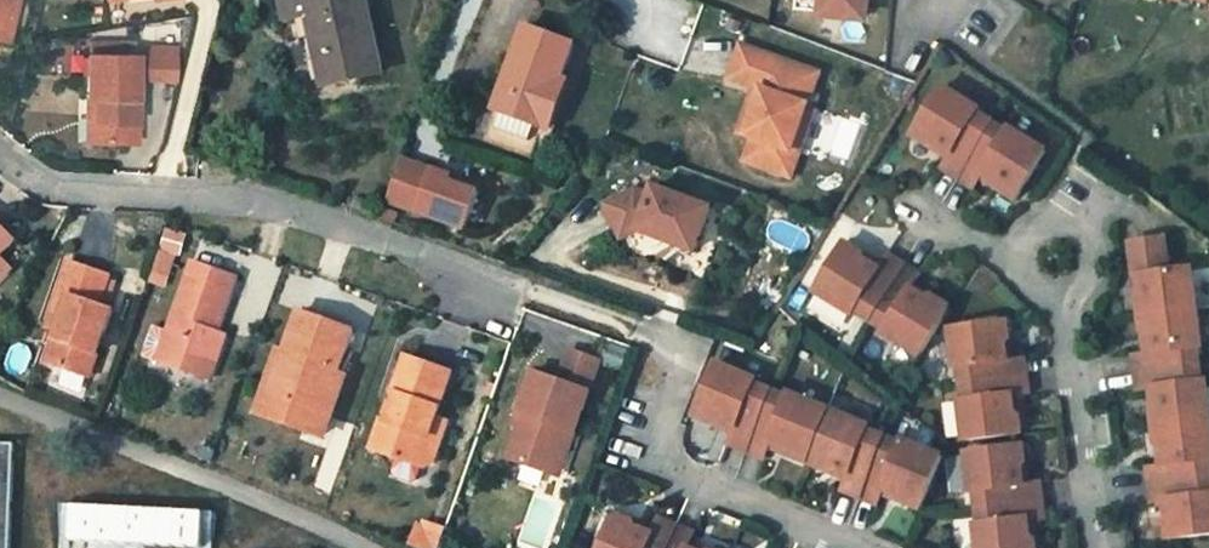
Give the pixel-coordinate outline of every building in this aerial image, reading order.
[(13,0),(0,0),(0,37),(5,38),(13,0)] [(326,78),(382,66),(369,0),(309,0),(326,78)] [(818,9),(865,13),(866,0),(819,0),(818,9)] [(574,38),(525,22),(486,140),(533,156),(574,38)] [(820,68),(742,38),(730,71),(761,83),(753,106),(746,104),(738,126),(758,133),(749,156),(789,171),(798,147),(791,144),(807,102),(820,68)] [(83,54),(84,93),(96,93),(97,140),(135,139),(133,53),(83,54)] [(963,174),(995,122),(982,112),(986,106),(951,85),(920,135),(934,144),(938,138),(958,151),(948,165),(963,174)] [(97,140),(96,93),(84,93),(85,140),(97,140)] [(814,105),(807,102),(791,144),(798,147),(814,105)] [(1017,124),(1012,131),(995,122),(963,174),(979,184),(988,170),(1005,180),(1002,186),(1019,197),(1052,147),(1017,124)] [(398,164),(387,196),(398,200),(396,206),(408,210),(406,216),(452,233),(465,195),(436,185),(438,179),(398,164)] [(644,187),(602,206),(619,244),(641,233),(702,255),(719,207),(662,187),(656,204),(652,204),(644,187)] [(396,206),(385,202),(379,219),(390,223),(396,206)] [(15,269),(1,253),(16,237),(0,221),(0,284),(15,269)] [(878,312),(909,262),(892,252),(883,264),(867,253),(869,249),(854,239),(823,287),(859,310),(864,304),(878,312)] [(1146,313),(1201,306),(1196,268),(1176,269),(1172,239),(1139,243),(1146,313)] [(118,306),(113,304),(105,301),(115,272),(72,256),(53,311),(63,315),(47,361),(93,378),(118,306)] [(216,372),(226,344),(211,340),(220,319),(237,270),(201,258),(176,326),(165,354),(216,372)] [(898,326),(895,331),(925,350),(955,303),(938,293),(936,297),(921,286),(928,275),(909,262),(878,312),(898,326)] [(115,272),(105,301),(113,304),(123,275),(115,272)] [(295,306),(263,389),(312,407),(326,369),(344,377),(353,351),(341,348),(350,325),(295,306)] [(1198,342),(1205,342),(1201,306),(1146,313),(1148,334),(1154,334),(1155,354),(1141,355),(1143,370),(1201,363),(1198,342)] [(143,347),(165,354),(176,326),(153,319),(143,347)] [(220,319),(211,340),(226,344),(233,322),(220,319)] [(971,382),(1032,374),(1030,359),(1018,360),(1016,346),(1021,344),(1018,320),(957,327),(961,366),(969,365),(971,382)] [(567,346),(557,373),(585,383),(595,356),(567,346)] [(440,430),(433,428),(445,396),(457,366),(408,348),(393,386),(397,388),(376,444),(429,461),(440,430)] [(1143,370),(1145,389),(1160,388),(1162,407),(1156,408),(1158,425),(1208,419),(1208,382),(1208,380),(1203,381),(1201,363),(1143,370)] [(515,453),(545,464),(555,438),(563,442),(585,383),(557,373),(539,366),(525,405),(531,407),(515,453)] [(326,369),(312,407),(263,389),(254,386),(245,409),(323,434),(344,377),(326,369)] [(748,451),(770,397),(753,390),(756,383),(736,374),(717,423),(734,430),(729,443),(748,451)] [(965,401),(972,440),(1030,432),(1029,413),(1024,413),(1023,394),(1034,392),(1032,374),(971,382),(974,400),(965,401)] [(459,401),(445,396),(433,428),(440,430),(447,433),(459,401)] [(830,416),(791,400),(789,405),(770,397),(748,451),(765,459),(770,446),(785,452),(783,455),(810,467),(830,416)] [(856,481),(850,494),(866,500),(888,447),(871,440),(874,434),(830,416),(810,467),(833,477),(835,472),(856,481)] [(1158,425),(1161,446),(1168,445),(1169,464),(1155,466),(1157,482),(1208,476),(1208,419),(1158,425)] [(553,467),(563,442),(555,438),(545,464),(553,467)] [(1034,467),(1032,445),(972,452),(977,492),(983,491),(985,508),(1046,501),(1045,484),(1031,485),(1029,467),(1034,467)] [(888,447),(866,500),(881,507),(887,494),(905,501),(903,507),(925,515),(946,463),(907,446),(904,453),(888,447)] [(13,456),(0,456),(0,547),(9,547),(13,456)] [(1157,482),(1159,501),(1173,500),(1175,515),(1169,516),(1171,540),(1208,536),(1208,476),(1157,482)] [(985,508),(987,528),(982,529),(984,547),(1044,547),(1043,536),(1037,537),(1036,521),(1048,519),(1046,501),(985,508)] [(675,528),(659,521),(652,537),(637,530),(639,524),(611,512),(595,547),(667,547),(675,528)] [(423,547),(436,547),(446,519),(427,513),(422,523),(413,520),(406,541),(423,547)] [(667,547),(688,547),(693,536),(675,528),(667,547)]
